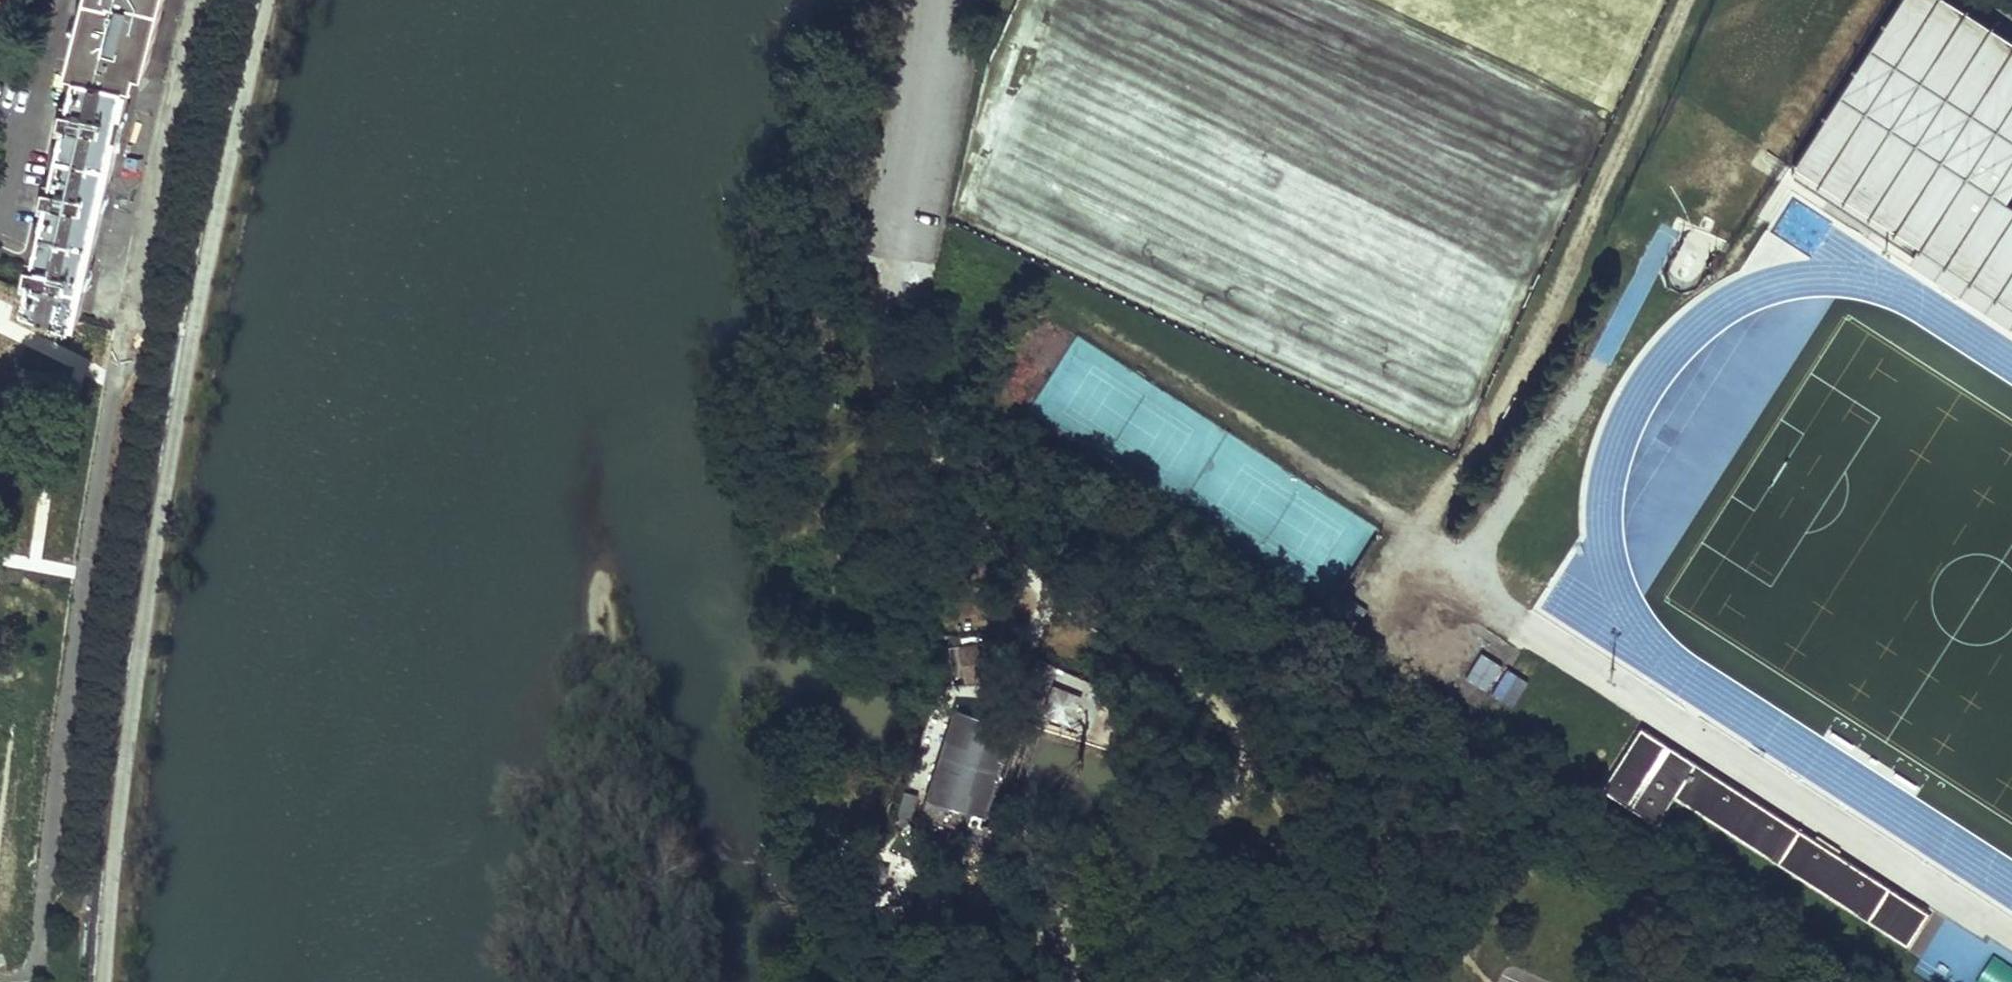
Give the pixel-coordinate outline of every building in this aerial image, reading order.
[(73,62),(83,65),(130,75),(140,76),(157,0),(86,0),(73,62)] [(1928,241),(1927,243),(1927,246),(1928,249),(1929,250),(1931,252),(1932,253),(1934,255),(1937,256),(1939,256),(1942,257),(1963,265),(1982,277),(2011,296),(2011,41),(1949,0),(1899,0),(1789,172),(1904,246),(1913,232),(1928,241)] [(126,96),(130,75),(83,65),(75,93),(69,93),(66,109),(71,110),(64,142),(57,172),(52,171),(49,186),(53,188),(47,220),(40,251),(36,250),(32,264),(36,265),(33,280),(29,297),(78,314),(86,277),(100,211),(113,152),(126,96)] [(1906,269),(2011,337),(2011,296),(1982,277),(1963,265),(1942,257),(1939,256),(1937,256),(1934,255),(1932,253),(1931,252),(1929,250),(1928,249),(1927,246),(1927,243),(1928,241),(1913,232),(1904,246),(1915,253),(1906,269)] [(995,674),(991,645),(962,649),(966,678),(995,674)] [(1480,650),(1465,676),(1488,689),(1502,663),(1480,650)] [(1489,690),(1511,704),(1527,679),(1506,665),(1489,690)] [(1081,695),(1052,682),(1040,710),(1069,722),(1081,695)] [(1005,761),(1016,727),(956,708),(927,797),(987,816),(1005,761)] [(1929,915),(1641,729),(1602,790),(1656,825),(1676,795),(1909,945),(1929,915)] [(1936,947),(1957,960),(1966,945),(1946,933),(1936,947)]
